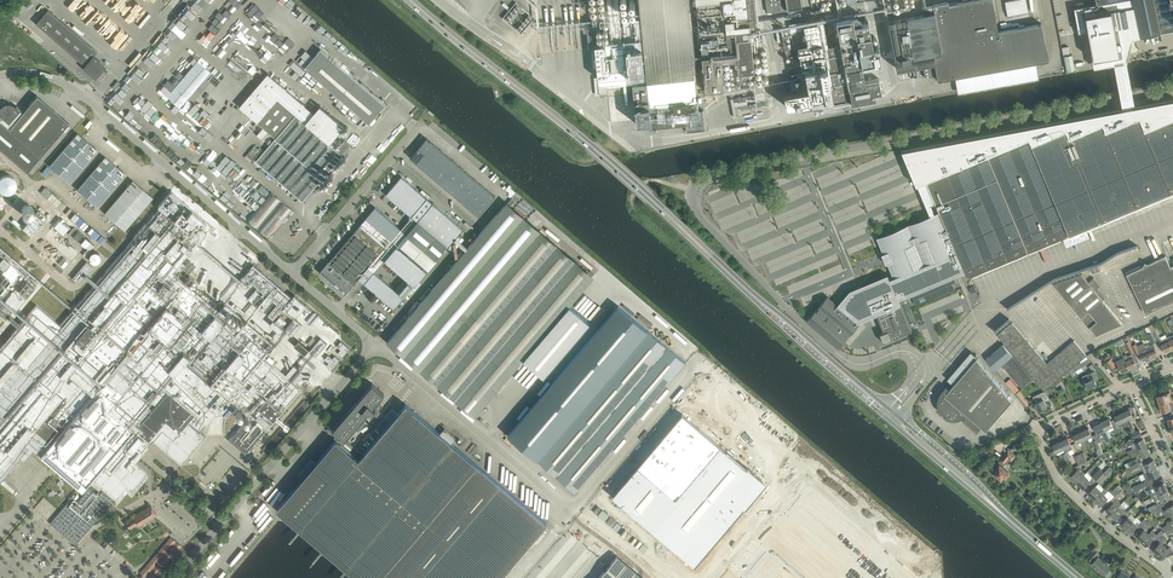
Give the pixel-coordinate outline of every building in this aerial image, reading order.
[(257,30),(257,29),(280,52),(285,52),(293,45),(294,33),(290,37),(287,36),(283,32),(280,35),(276,30),(280,26),(277,24),(278,18),(273,23),(269,19),(265,19),(261,15),(267,9),(262,5),(260,7),(261,3),(258,0),(256,0),(255,1),(239,0),(226,0),(257,30)] [(591,45),(592,56),(596,56),(596,58),(593,58),(593,67),(597,66),(599,87),(632,84),(636,124),(650,122),(651,129),(685,125),(686,132),(705,130),(703,110),(698,110),(687,0),(638,0),(645,72),(626,75),(619,0),(607,0),(607,8),(598,9),(598,18),(592,19),(592,27),(609,25),(610,41),(605,41),(605,44),(591,45)] [(697,10),(694,10),(694,15),(697,15),(698,26),(696,26),(697,38),(700,38),(701,53),(709,52),(709,51),(736,48),(737,53),(702,56),(705,91),(725,89),(723,61),(735,60),(735,64),(738,64),(741,88),(749,87),(748,72),(754,71),(752,53),(758,52),(757,39),(758,39),(759,43),(763,43),(762,37),(757,37),(756,34),(751,35),(749,23),(758,22),(755,22),(753,0),(696,0),(697,10)] [(767,12),(768,14),(772,13),(774,12),(788,10),(787,8),(796,7),(802,6),(801,0),(765,0),(767,12)] [(888,20),(897,68),(934,62),(937,80),(955,77),(1037,62),(1048,60),(1041,23),(1025,26),(1024,24),(1018,25),(1019,28),(998,31),(993,0),(973,0),(949,4),(948,2),(923,6),(924,14),(888,20)] [(1005,1),(1008,15),(1028,12),(1026,0),(1011,0),(1005,1)] [(1096,3),(1087,5),(1074,8),(1078,32),(1087,30),(1089,41),(1087,41),(1087,43),(1089,42),(1091,53),(1094,67),(1114,63),(1123,61),(1125,55),(1127,49),(1130,37),(1135,36),(1135,39),(1140,38),(1140,35),(1140,36),(1160,32),(1167,30),(1167,31),(1172,30),(1172,29),(1172,0),(1096,0),(1096,3)] [(501,18),(521,34),(534,17),(515,2),(501,18)] [(105,66),(94,57),(93,58),(89,55),(94,49),(48,9),(35,23),(82,63),(85,59),(89,62),(84,68),(95,77),(105,66)] [(228,18),(229,17),(222,12),(223,11),(220,9),(216,13),(227,23),(230,20),(228,18)] [(803,70),(788,73),(791,90),(797,89),(801,111),(812,109),(811,105),(833,101),(833,102),(834,101),(834,100),(851,97),(851,101),(876,97),(875,91),(881,90),(879,79),(865,81),(862,63),(882,60),(879,44),(873,45),(868,19),(854,22),(852,14),(836,17),(839,34),(831,36),(833,44),(828,45),(823,46),(826,63),(816,65),(816,64),(804,66),(806,77),(805,78),(803,70)] [(823,18),(789,24),(790,32),(804,29),(807,43),(798,45),(802,67),(804,66),(816,64),(816,65),(826,63),(823,46),(828,45),(823,18)] [(305,67),(364,119),(369,123),(381,109),(386,104),(387,104),(362,82),(361,82),(361,83),(321,49),(317,53),(305,67)] [(1072,54),(1063,55),(1065,71),(1074,70),(1072,54)] [(1135,106),(1125,55),(1123,61),(1114,63),(1122,108),(1135,106)] [(210,72),(197,61),(167,96),(179,107),(210,72)] [(955,77),(958,91),(1039,77),(1039,76),(1037,62),(955,77)] [(923,66),(925,77),(932,76),(930,65),(923,66)] [(268,73),(239,106),(258,122),(276,138),(257,161),(302,200),(332,166),(335,170),(338,166),(334,163),(350,145),(345,140),(336,150),(332,146),(337,141),(334,138),(345,126),(320,105),(314,112),(268,73)] [(129,86),(122,80),(115,89),(123,95),(129,86)] [(794,91),(784,93),(787,107),(797,105),(794,91)] [(69,122),(37,95),(23,112),(20,110),(21,109),(16,105),(15,107),(13,105),(12,104),(11,104),(10,104),(9,104),(7,104),(5,104),(4,104),(3,105),(2,106),(1,106),(0,108),(0,148),(27,172),(69,122)] [(901,150),(915,184),(917,184),(930,215),(939,211),(939,212),(964,271),(965,274),(966,276),(1172,190),(1172,99),(1135,106),(1122,108),(1040,124),(1030,126),(951,141),(912,148),(901,150)] [(69,183),(93,154),(97,150),(77,133),(49,166),(69,183)] [(425,153),(434,144),(427,138),(418,147),(425,153)] [(372,148),(379,154),(383,150),(376,143),(372,148)] [(432,159),(440,150),(434,144),(425,153),(429,157),(432,159)] [(417,163),(425,153),(418,147),(410,157),(417,163)] [(439,165),(447,155),(440,150),(432,159),(434,161),(439,165)] [(429,157),(425,153),(417,163),(421,167),(429,157)] [(446,171),(454,161),(447,155),(439,165),(443,169),(446,171)] [(105,156),(77,189),(97,206),(125,173),(105,156)] [(434,161),(432,159),(429,157),(421,167),(426,171),(434,161)] [(430,174),(439,165),(434,161),(426,171),(430,174)] [(452,176),(461,167),(454,161),(446,171),(448,173),(452,176)] [(443,169),(439,165),(430,174),(435,178),(443,169)] [(459,182),(467,173),(461,167),(452,176),(452,177),(457,180),(459,182)] [(448,173),(446,171),(443,169),(435,178),(440,182),(448,173)] [(452,177),(452,176),(448,173),(440,182),(444,186),(452,177)] [(466,188),(474,178),(467,173),(459,182),(462,184),(466,188)] [(0,191),(1,192),(2,192),(2,193),(3,193),(4,194),(5,194),(6,194),(7,194),(8,194),(9,194),(10,194),(11,193),(12,193),(12,192),(13,192),(14,191),(15,190),(15,189),(16,188),(16,187),(16,186),(16,185),(16,184),(16,183),(16,182),(15,181),(15,180),(15,179),(14,179),(14,178),(13,178),(12,177),(11,176),(10,176),(9,176),(8,176),(7,175),(6,176),(5,176),(4,176),(3,176),(2,177),(1,178),(0,178),(0,179),(0,191)] [(447,247),(463,228),(402,176),(386,194),(423,225),(447,247)] [(449,190),(457,180),(452,177),(444,186),(449,190)] [(473,194),(481,184),(474,178),(466,188),(471,192),(473,194)] [(133,180),(105,213),(125,230),(152,197),(133,180)] [(462,184),(459,182),(457,180),(449,190),(453,194),(462,184)] [(466,188),(462,184),(453,194),(458,198),(466,188)] [(479,200),(488,190),(481,184),(473,194),(476,196),(479,200)] [(43,188),(39,194),(56,204),(59,198),(43,188)] [(463,202),(471,192),(466,188),(458,198),(463,202)] [(479,200),(480,200),(487,206),(495,196),(488,190),(479,200)] [(29,446),(81,491),(91,479),(103,489),(98,495),(89,488),(75,505),(69,500),(54,517),(51,515),(56,509),(45,499),(35,511),(75,545),(114,499),(115,500),(126,487),(131,491),(147,473),(133,461),(140,453),(141,454),(144,450),(143,450),(149,443),(148,442),(151,439),(181,464),(204,437),(198,432),(228,398),(237,406),(232,411),(244,421),(228,440),(245,454),(266,430),(301,388),(292,380),(299,372),(296,369),(289,378),(264,357),(266,355),(265,354),(274,344),(244,319),(238,326),(234,323),(240,316),(234,310),(224,302),(219,309),(215,306),(218,303),(211,297),(211,298),(193,283),(195,279),(190,274),(184,281),(177,274),(185,265),(181,261),(198,240),(199,241),(211,226),(171,191),(157,207),(159,208),(60,324),(37,304),(0,347),(0,481),(29,446)] [(247,219),(269,238),(293,210),(271,191),(247,219)] [(476,196),(473,194),(471,192),(463,202),(467,206),(476,196)] [(480,200),(479,200),(476,196),(467,206),(472,210),(480,200)] [(480,200),(472,210),(478,215),(487,206),(480,200)] [(388,341),(387,342),(474,416),(484,405),(511,373),(523,359),(544,376),(590,322),(569,305),(585,286),(590,280),(503,205),(397,330),(388,341)] [(61,212),(67,214),(70,209),(64,206),(61,212)] [(397,245),(407,234),(375,207),(366,218),(360,225),(322,270),(347,292),(358,279),(394,309),(404,297),(374,272),(385,260),(415,285),(427,271),(397,245)] [(38,210),(23,228),(32,236),(47,218),(38,210)] [(849,290),(837,304),(857,322),(876,314),(883,332),(879,333),(880,334),(883,341),(883,342),(886,341),(911,330),(912,329),(912,328),(911,329),(900,304),(898,298),(905,295),(905,296),(910,293),(913,299),(952,283),(949,277),(963,271),(965,274),(964,271),(939,212),(939,211),(930,215),(876,238),(883,253),(881,254),(885,264),(887,263),(892,274),(888,276),(887,274),(849,290)] [(14,218),(11,221),(20,228),(22,225),(14,218)] [(62,234),(68,228),(59,220),(53,227),(62,234)] [(87,250),(92,244),(83,236),(79,242),(87,250)] [(95,263),(96,263),(97,262),(98,262),(99,261),(100,260),(100,259),(100,258),(100,257),(100,256),(100,255),(100,254),(99,254),(99,253),(98,253),(98,252),(97,252),(96,252),(95,252),(95,251),(94,251),(93,252),(92,252),(91,253),(90,254),(90,255),(89,255),(89,256),(89,257),(89,258),(89,259),(90,260),(90,261),(91,261),(91,262),(92,262),(93,263),(94,263),(95,263)] [(10,261),(0,253),(0,272),(10,261)] [(1171,266),(1166,255),(1127,274),(1146,313),(1172,300),(1172,265),(1171,266)] [(0,272),(0,295),(16,309),(37,284),(10,261),(0,272)] [(72,278),(78,283),(92,266),(86,261),(72,278)] [(244,275),(239,281),(243,284),(247,288),(248,288),(252,283),(258,287),(248,298),(263,311),(273,300),(278,304),(268,315),(273,320),(283,308),(291,315),(298,315),(307,305),(295,295),(292,297),(253,264),(244,275)] [(1093,278),(1088,282),(1082,274),(1059,281),(1054,284),(1096,335),(1122,323),(1103,300),(1106,298),(1098,288),(1100,286),(1093,278)] [(1128,289),(1139,316),(1144,314),(1133,286),(1128,289)] [(807,320),(806,320),(838,347),(859,324),(857,322),(837,304),(827,296),(807,320)] [(7,318),(12,313),(0,302),(0,312),(7,318)] [(618,305),(508,434),(538,460),(574,491),(577,489),(579,486),(599,463),(625,432),(634,421),(685,362),(648,331),(618,305)] [(280,316),(275,322),(282,327),(287,322),(280,316)] [(294,318),(284,329),(292,336),(302,324),(294,318)] [(1070,344),(1049,361),(1047,363),(1013,322),(998,335),(1044,390),(1087,355),(1074,340),(1070,344)] [(1156,341),(1151,331),(1149,326),(1145,327),(1148,333),(1147,334),(1152,342),(1156,341)] [(1156,341),(1160,339),(1155,329),(1151,331),(1156,341)] [(312,337),(307,343),(310,345),(315,339),(312,337)] [(1131,344),(1128,338),(1128,337),(1124,339),(1131,353),(1135,351),(1131,345),(1131,344)] [(1172,348),(1169,340),(1167,337),(1160,341),(1165,352),(1172,348)] [(321,338),(310,351),(316,356),(327,343),(321,338)] [(299,340),(295,345),(305,354),(309,349),(299,340)] [(350,348),(341,341),(337,346),(341,349),(339,351),(344,355),(350,348)] [(1146,348),(1140,350),(1137,343),(1131,345),(1135,351),(1136,355),(1139,354),(1143,362),(1151,358),(1146,348)] [(1021,387),(1026,383),(1031,379),(1020,366),(1021,365),(1004,344),(986,358),(996,370),(1002,364),(1021,387)] [(1158,354),(1156,349),(1154,344),(1149,346),(1148,344),(1145,346),(1146,348),(1151,358),(1158,354)] [(971,351),(948,379),(953,384),(977,356),(971,351)] [(1137,365),(1134,359),(1132,354),(1127,356),(1124,358),(1129,368),(1137,365)] [(335,355),(332,358),(328,355),(325,359),(329,362),(326,365),(331,369),(340,360),(335,355)] [(963,417),(964,417),(965,418),(963,421),(977,433),(1009,396),(977,357),(950,389),(947,386),(942,392),(941,393),(940,395),(939,396),(939,397),(939,398),(938,399),(938,400),(938,402),(938,403),(938,404),(938,406),(939,407),(939,408),(939,409),(940,410),(940,411),(941,412),(942,413),(944,412),(947,415),(946,417),(947,417),(948,418),(949,418),(950,419),(951,419),(952,419),(954,419),(955,419),(956,419),(957,419),(958,419),(959,419),(961,418),(963,417)] [(1121,372),(1129,368),(1124,358),(1121,359),(1115,362),(1111,358),(1107,361),(1113,368),(1116,365),(1118,364),(1121,372)] [(1073,366),(1076,370),(1083,366),(1081,362),(1073,366)] [(1084,381),(1085,382),(1087,388),(1097,383),(1095,380),(1097,379),(1093,371),(1082,376),(1084,380),(1084,381)] [(1060,378),(1054,384),(1057,387),(1063,382),(1060,378)] [(361,396),(360,395),(357,398),(358,399),(333,429),(345,439),(370,410),(372,412),(375,407),(373,406),(384,393),(372,383),(361,396)] [(1022,394),(1019,391),(1016,394),(1026,406),(1029,404),(1021,395),(1022,394)] [(1043,399),(1045,398),(1046,400),(1050,398),(1044,391),(1033,396),(1036,402),(1036,403),(1039,410),(1042,409),(1042,410),(1043,409),(1042,409),(1047,407),(1043,399)] [(1172,400),(1171,395),(1170,392),(1157,396),(1159,404),(1172,400)] [(1172,400),(1159,404),(1162,412),(1172,408),(1172,402),(1172,400)] [(276,509),(358,577),(500,577),(547,523),(477,464),(470,458),(459,449),(452,443),(456,437),(444,428),(440,433),(406,404),(395,417),(389,412),(385,417),(390,422),(363,454),(359,459),(354,455),(336,439),(276,509)] [(1135,438),(1136,437),(1142,435),(1139,430),(1135,431),(1129,418),(1133,416),(1132,414),(1134,413),(1131,406),(1125,409),(1126,411),(1122,412),(1130,428),(1135,438)] [(1127,429),(1130,428),(1122,412),(1115,416),(1118,423),(1116,424),(1118,429),(1121,428),(1120,426),(1123,424),(1126,430),(1127,429)] [(683,417),(613,499),(695,569),(766,487),(683,417)] [(1114,429),(1109,418),(1102,422),(1105,429),(1107,434),(1110,440),(1113,439),(1112,437),(1110,432),(1110,431),(1114,429)] [(358,431),(363,425),(360,422),(355,428),(358,431)] [(1102,422),(1094,425),(1098,433),(1102,431),(1107,442),(1110,440),(1107,434),(1105,429),(1102,422)] [(1092,435),(1091,434),(1089,428),(1081,432),(1088,447),(1092,446),(1088,437),(1092,435)] [(1085,449),(1088,447),(1081,432),(1073,435),(1077,442),(1081,440),(1085,449)] [(1071,445),(1070,443),(1068,438),(1060,441),(1064,449),(1066,453),(1067,456),(1068,457),(1071,456),(1068,451),(1073,449),(1071,445)] [(1131,453),(1147,446),(1143,438),(1135,442),(1137,446),(1129,450),(1131,453)] [(1124,448),(1135,443),(1133,439),(1122,444),(1124,448)] [(1056,452),(1064,449),(1060,441),(1053,445),(1056,452)] [(1143,457),(1145,456),(1150,453),(1147,446),(1131,453),(1133,457),(1141,453),(1143,457)] [(1001,480),(1004,476),(1006,477),(1008,477),(1010,474),(1010,473),(1008,471),(1002,466),(1006,462),(1007,463),(1011,459),(1012,460),(1015,456),(1008,450),(998,462),(1000,464),(993,472),(997,475),(996,477),(1001,480)] [(1083,463),(1087,461),(1083,452),(1079,454),(1083,463)] [(1130,466),(1138,462),(1136,458),(1128,462),(1130,466)] [(1145,472),(1149,470),(1157,467),(1153,459),(1145,463),(1141,465),(1143,469),(1145,472)] [(1132,471),(1141,467),(1138,462),(1130,466),(1132,471)] [(1086,473),(1081,468),(1082,468),(1079,465),(1069,469),(1073,473),(1071,476),(1077,482),(1086,473)] [(1097,479),(1101,483),(1108,476),(1106,474),(1112,468),(1110,466),(1104,472),(1097,479)] [(1155,477),(1160,474),(1157,467),(1149,470),(1145,473),(1145,472),(1143,473),(1147,480),(1155,477)] [(1097,479),(1104,472),(1100,468),(1093,475),(1097,479)] [(1089,480),(1093,477),(1087,472),(1086,473),(1077,482),(1083,488),(1090,481),(1089,480)] [(1138,489),(1149,485),(1147,480),(1131,488),(1134,492),(1136,491),(1138,490),(1138,489)] [(1164,482),(1160,484),(1158,480),(1155,482),(1149,485),(1151,489),(1149,489),(1152,497),(1155,496),(1154,496),(1167,490),(1164,483),(1164,482)] [(1095,499),(1104,489),(1099,483),(1096,486),(1095,486),(1088,493),(1095,499)] [(1118,485),(1111,492),(1115,496),(1121,489),(1120,488),(1122,486),(1120,484),(1118,486),(1118,485)] [(1108,498),(1104,494),(1108,491),(1105,488),(1104,489),(1095,499),(1101,505),(1108,498)] [(1171,496),(1170,496),(1167,490),(1154,496),(1155,496),(1156,499),(1158,504),(1156,505),(1158,508),(1167,503),(1169,502),(1167,498),(1171,497),(1171,496)] [(1111,514),(1121,503),(1117,499),(1117,498),(1115,496),(1113,497),(1107,503),(1110,505),(1106,510),(1111,514)] [(1127,512),(1125,509),(1126,508),(1121,503),(1111,514),(1116,519),(1120,515),(1122,517),(1127,512)] [(1172,513),(1172,504),(1168,507),(1167,503),(1158,508),(1152,510),(1154,515),(1163,511),(1163,510),(1165,510),(1166,512),(1166,511),(1168,515),(1171,514),(1172,513)] [(137,526),(151,518),(156,515),(150,505),(125,521),(129,529),(136,524),(137,526)] [(1125,528),(1136,518),(1131,513),(1128,511),(1127,512),(1122,517),(1125,520),(1121,524),(1125,528)] [(1143,524),(1141,522),(1141,521),(1137,517),(1136,518),(1125,528),(1130,533),(1136,527),(1138,530),(1143,524)] [(1171,527),(1170,524),(1172,522),(1172,519),(1167,521),(1166,524),(1167,525),(1163,527),(1164,531),(1169,529),(1171,528),(1171,527)] [(548,565),(564,577),(581,577),(590,568),(576,557),(580,551),(585,556),(596,543),(570,523),(554,543),(561,548),(548,565)] [(1142,541),(1149,534),(1146,531),(1148,529),(1143,524),(1138,530),(1141,532),(1137,536),(1142,541)] [(1159,537),(1157,534),(1155,532),(1153,534),(1151,536),(1149,534),(1142,541),(1146,545),(1152,540),(1154,542),(1159,537)] [(845,577),(888,577),(835,535),(821,553),(845,573),(847,575),(845,577)] [(1162,544),(1164,542),(1167,539),(1162,535),(1159,537),(1154,542),(1157,545),(1153,549),(1158,553),(1165,546),(1162,544)] [(146,577),(147,577),(154,577),(181,546),(171,537),(141,572),(141,573),(138,577),(139,577),(142,577),(144,576),(146,577)] [(907,543),(903,550),(908,553),(910,548),(914,551),(914,552),(916,554),(917,552),(919,553),(921,550),(907,543)] [(1172,549),(1169,546),(1167,548),(1165,546),(1158,553),(1162,558),(1172,549)] [(1110,567),(1098,557),(1100,554),(1095,550),(1088,558),(1092,561),(1093,562),(1092,564),(1104,574),(1110,567)] [(594,577),(639,577),(612,556),(594,577)]
